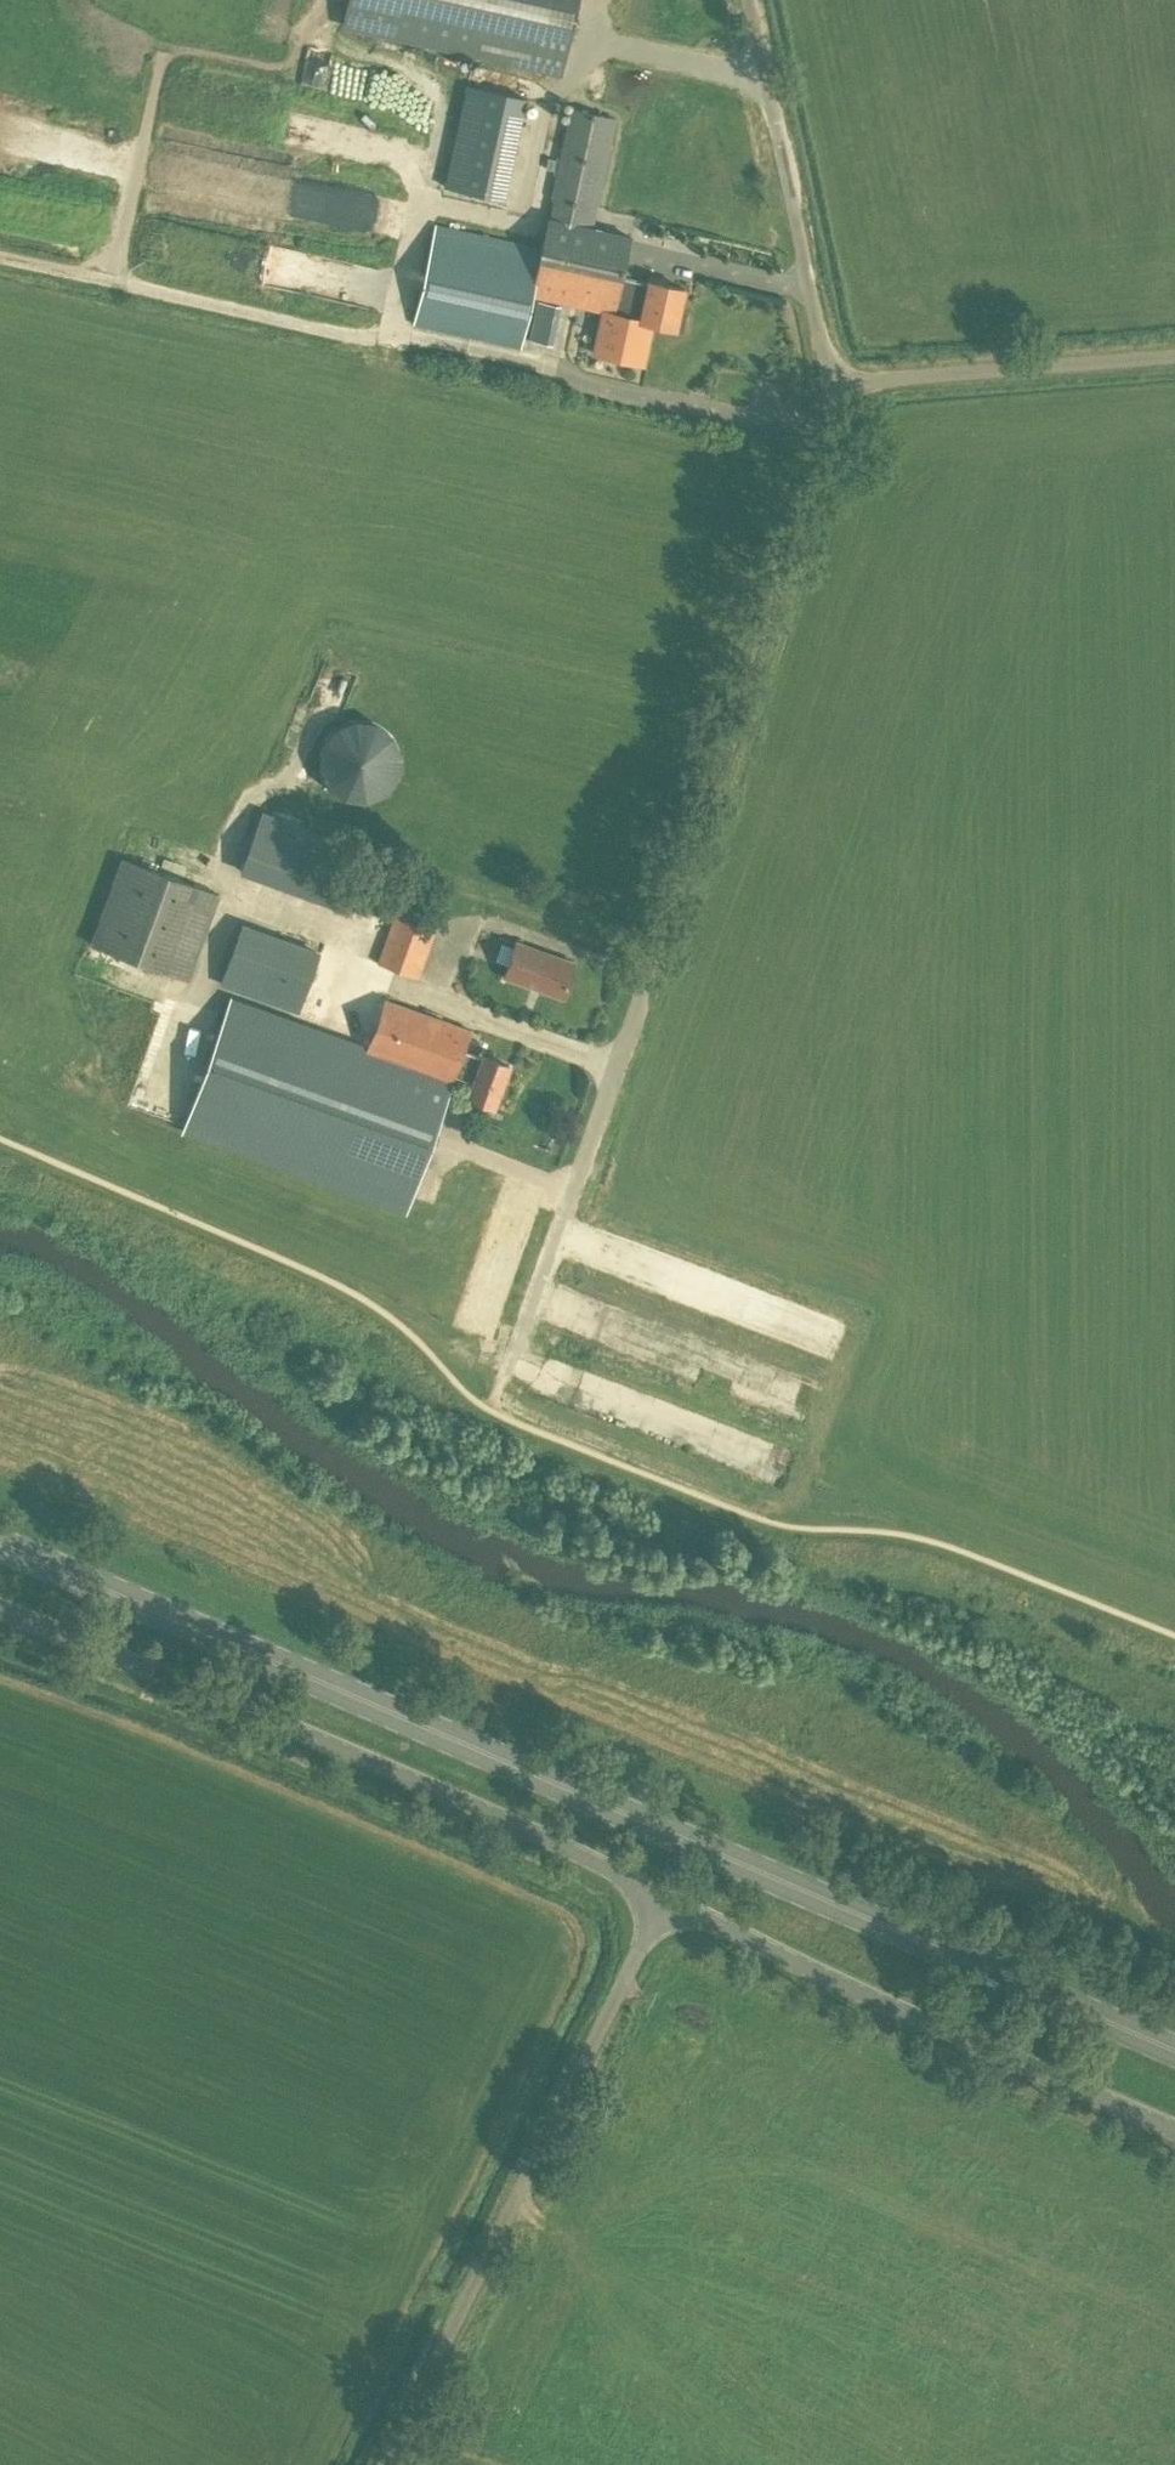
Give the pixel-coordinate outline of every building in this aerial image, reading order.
[(578,0),(346,0),(340,27),(561,76),(578,0)] [(502,199),(524,84),(467,73),(444,188),(502,199)] [(647,282),(622,277),(631,235),(592,227),(616,119),(569,108),(549,199),(552,200),(548,217),(547,216),(540,248),(434,224),(412,324),(521,348),(530,297),(603,313),(594,352),(642,362),(651,322),(681,329),(686,310),(678,308),(683,286),(664,281),(665,277),(649,274),(647,282)] [(365,802),(385,793),(398,776),(401,755),(393,734),(376,721),(354,719),(335,727),(321,744),(318,766),(327,786),(344,798),(365,802)] [(332,907),(337,894),(354,845),(261,810),(238,873),(332,907)] [(188,980),(220,894),(203,888),(120,858),(89,944),(173,975),(188,980)] [(439,918),(398,903),(377,963),(419,978),(439,918)] [(320,951),(240,923),(218,984),(298,1013),(320,951)] [(560,998),(573,962),(516,941),(502,977),(560,998)] [(405,1211),(451,1083),(454,1075),(472,1081),(466,1096),(493,1105),(508,1064),(482,1054),(481,1057),(463,1050),(473,1022),(456,1016),(454,1023),(384,998),(365,1049),(229,1001),(181,1131),(405,1211)]
